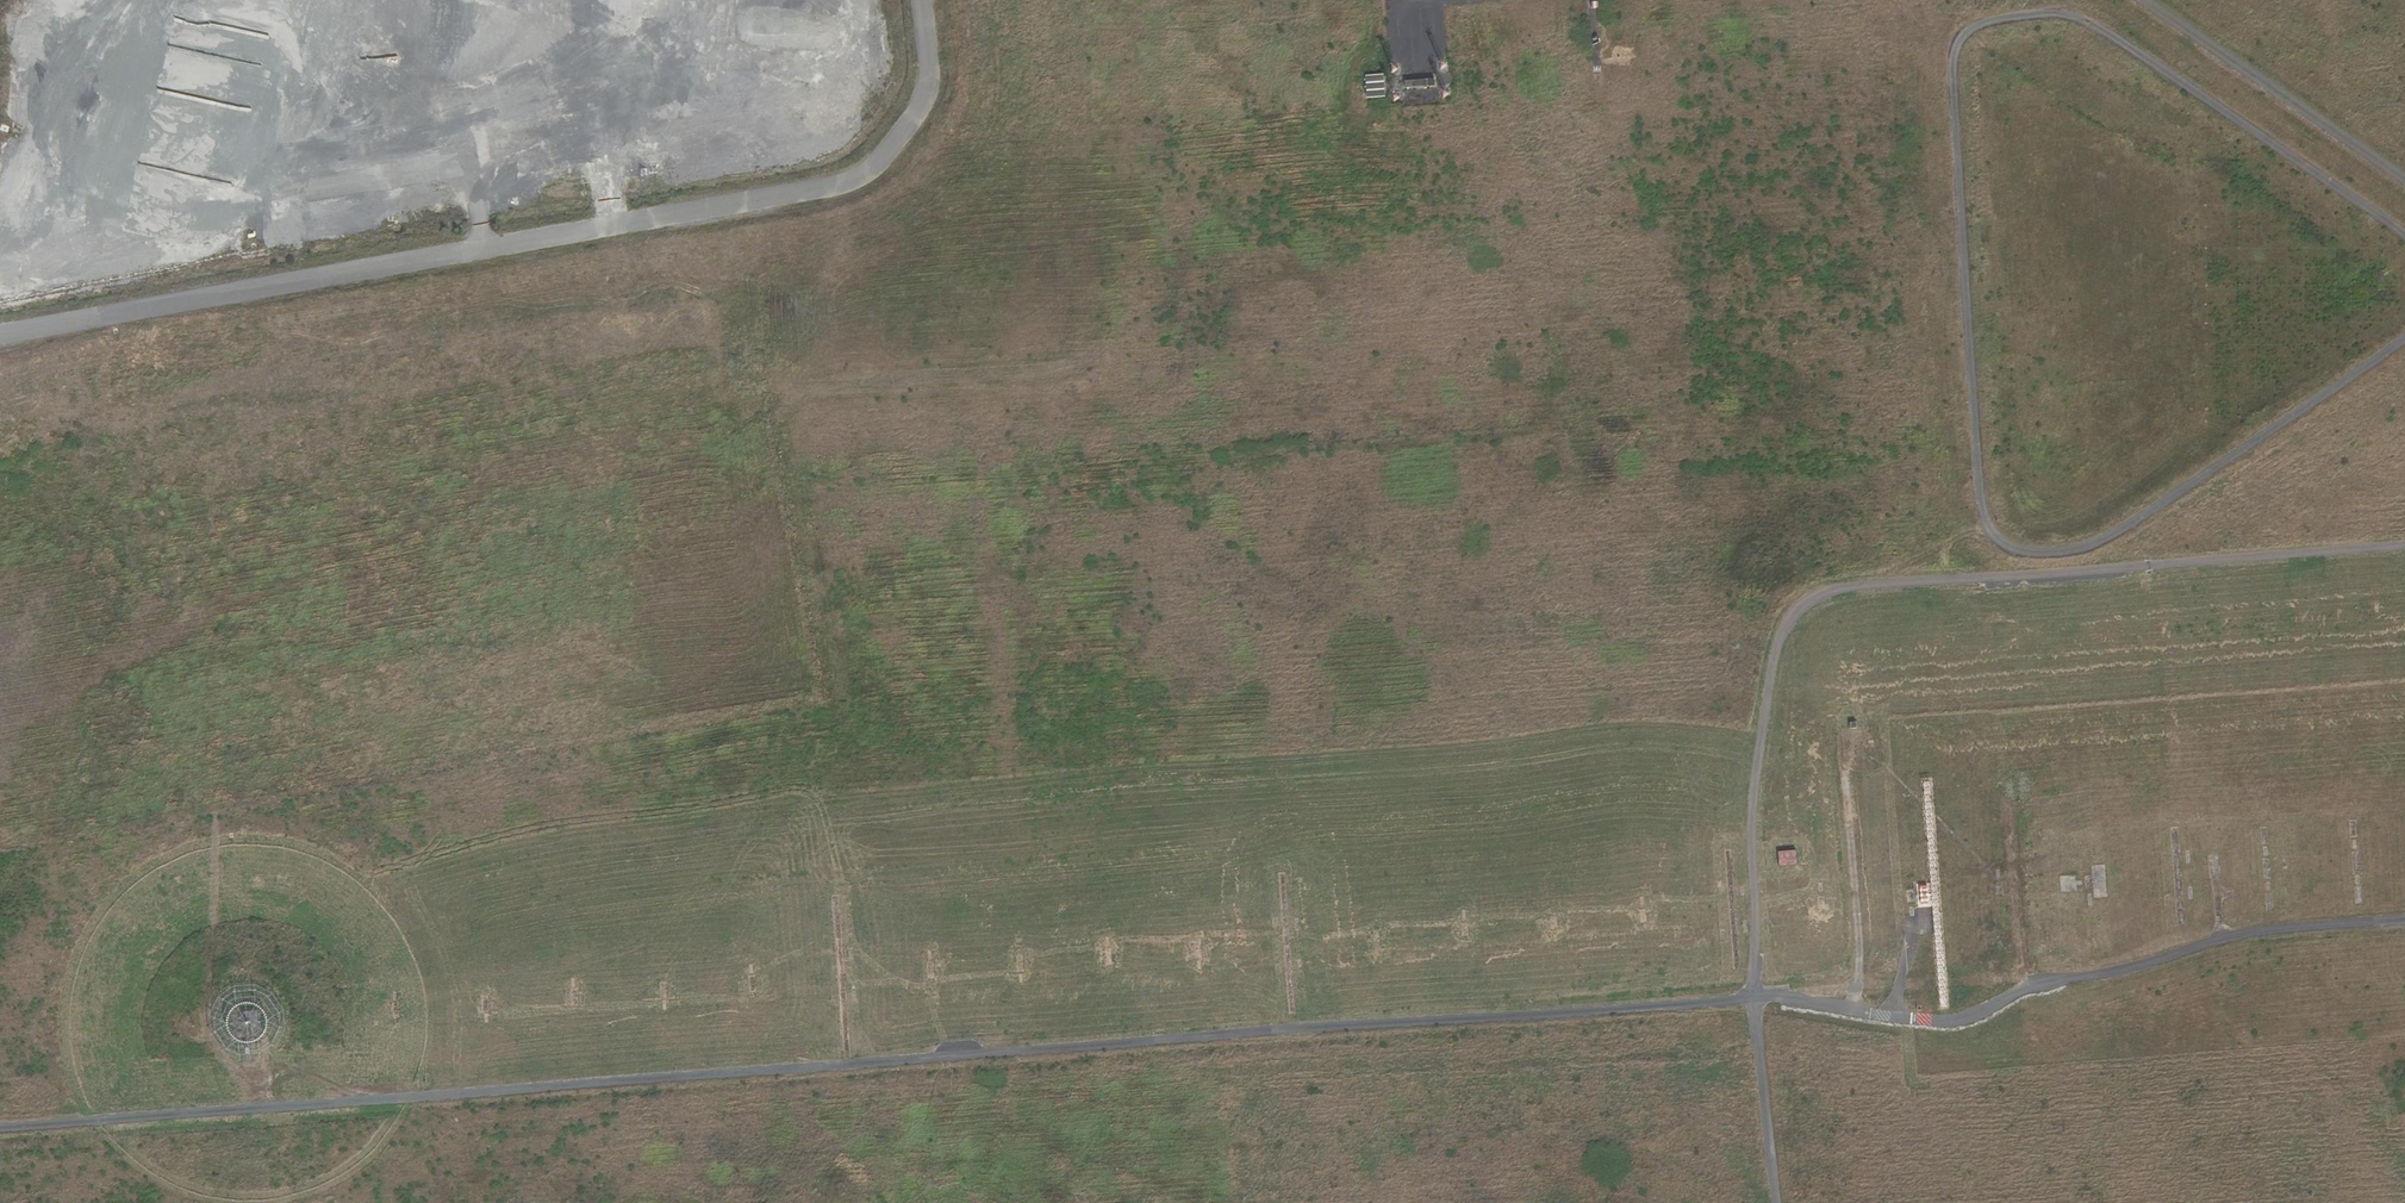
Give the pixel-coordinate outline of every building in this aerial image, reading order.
[(1381,75),(1362,77),(1365,101),(1383,99),(1381,75)] [(1429,77),(1400,79),(1400,87),(1429,84),(1429,77)] [(1853,759),(1852,745),(1843,745),(1844,759),(1853,759)]
